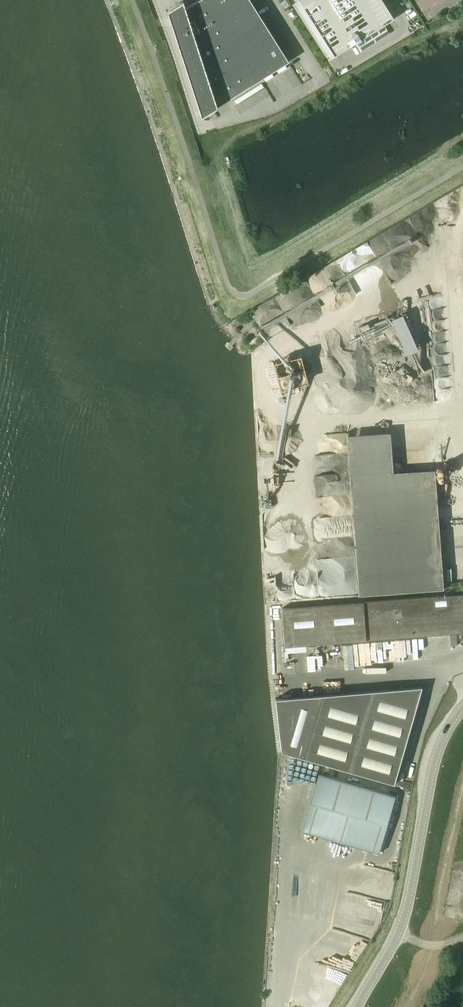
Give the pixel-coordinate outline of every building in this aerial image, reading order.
[(185,8),(182,0),(166,10),(169,18),(201,116),(288,61),(250,0),(198,0),(185,8)] [(334,56),(394,18),(382,0),(299,0),(334,56)] [(345,432),(357,595),(443,589),(434,468),(393,471),(390,431),(350,434),(350,432),(345,432)] [(285,645),(462,632),(462,594),(282,608),(285,645)] [(281,751),(394,784),(421,687),(275,698),(281,751)] [(301,831),(379,854),(396,795),(318,773),(301,831)]
